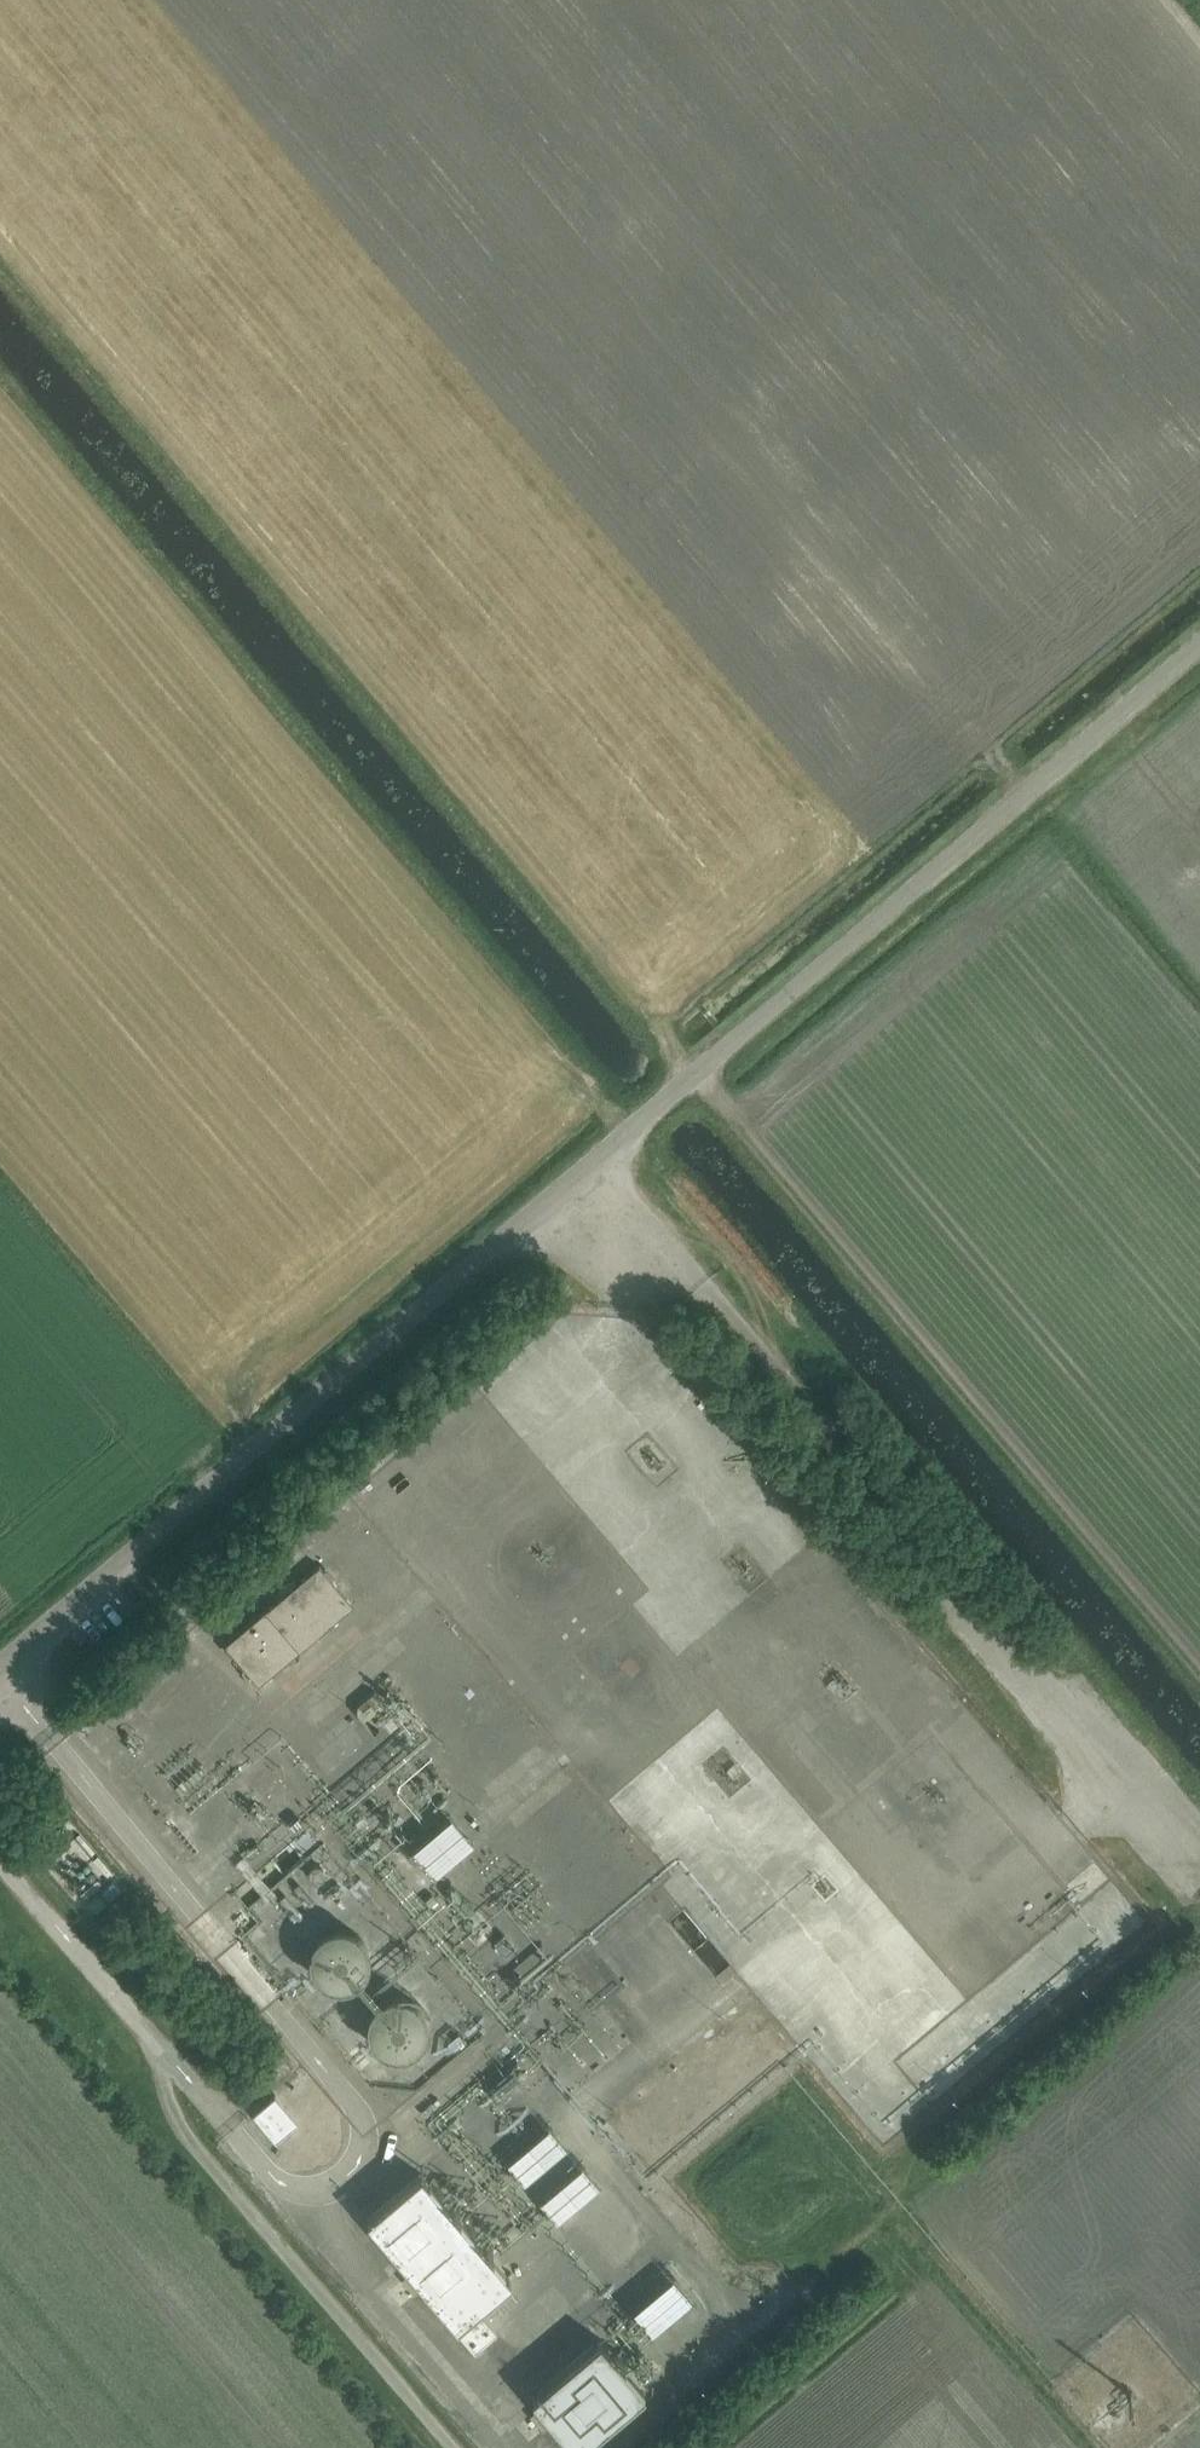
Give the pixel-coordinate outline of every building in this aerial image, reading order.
[(300,1650),(354,1605),(321,1565),(269,1609),(266,1606),(225,1641),(258,1680),(297,1647),(300,1650)] [(189,1613),(203,1601),(195,1591),(180,1604),(189,1613)] [(412,1834),(434,1864),(474,1835),(451,1804),(412,1834)] [(1085,1903),(1114,1879),(1099,1862),(1071,1885),(1085,1903)] [(1052,1938),(1069,1965),(1105,1943),(1088,1916),(1052,1938)] [(273,1959),(289,1949),(274,1925),(258,1935),(273,1959)] [(275,2095),(254,2113),(277,2140),(298,2122),(275,2095)] [(514,2280),(425,2175),(373,2220),(458,2321),(455,2324),(475,2349),(498,2330),(480,2308),(514,2280)] [(652,2319),(688,2285),(667,2263),(631,2297),(652,2319)] [(648,2395),(603,2342),(534,2399),(576,2447),(584,2447),(648,2395)] [(536,2416),(522,2427),(534,2442),(548,2430),(536,2416)]
